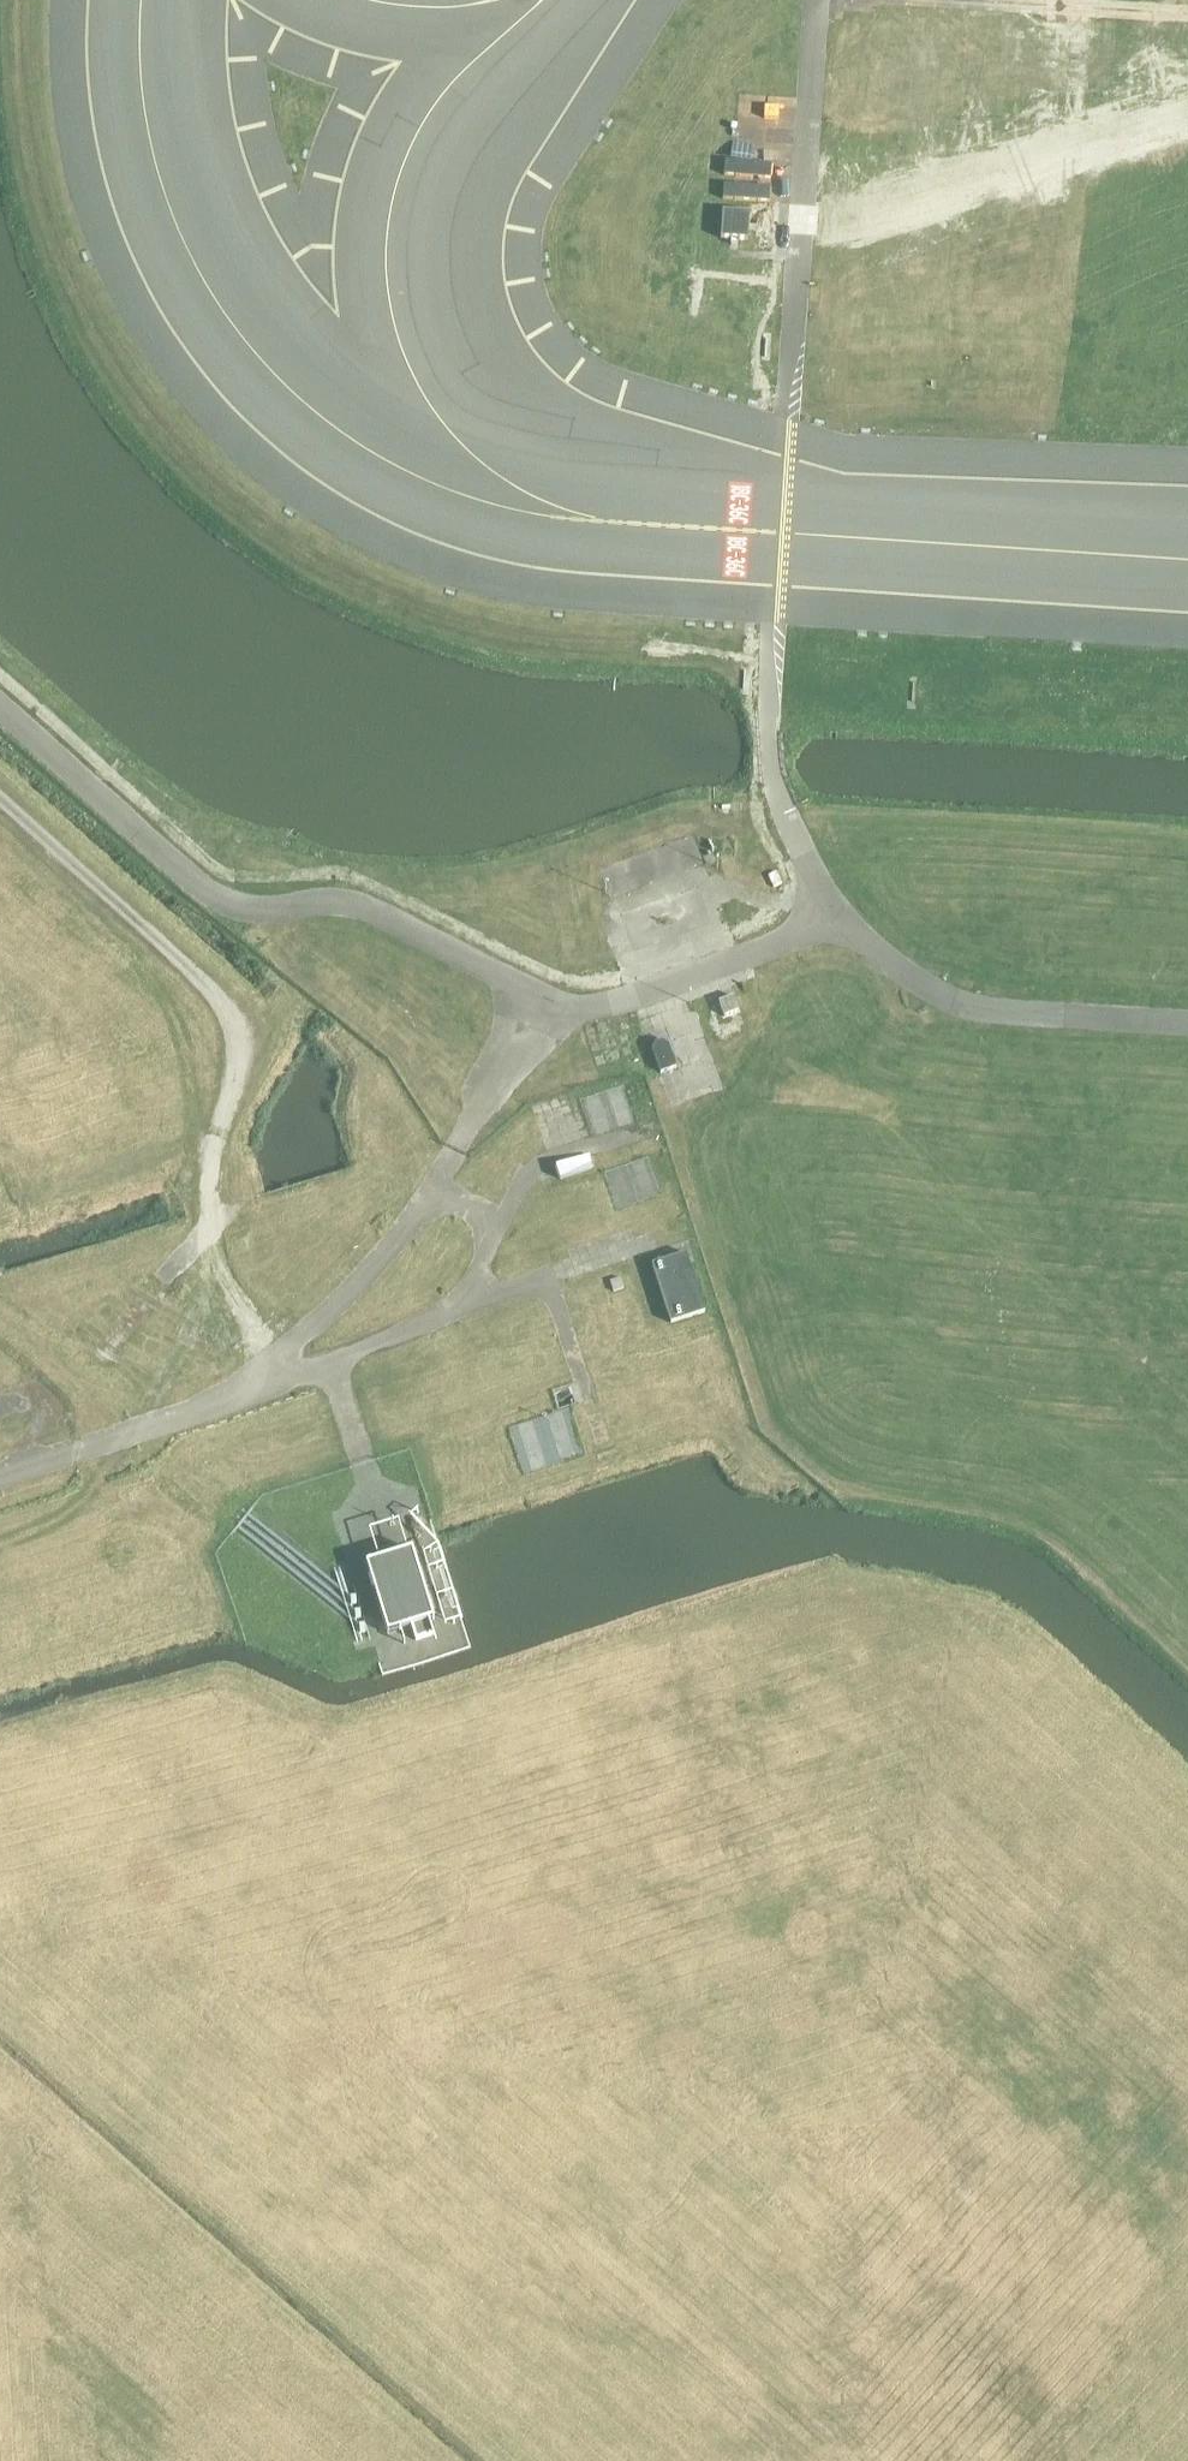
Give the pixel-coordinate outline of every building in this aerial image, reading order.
[(719,208),(719,244),(752,244),(752,208),(719,208)] [(654,1260),(672,1319),(706,1309),(689,1250),(654,1260)] [(412,1552),(367,1566),(388,1632),(433,1618),(412,1552)]
